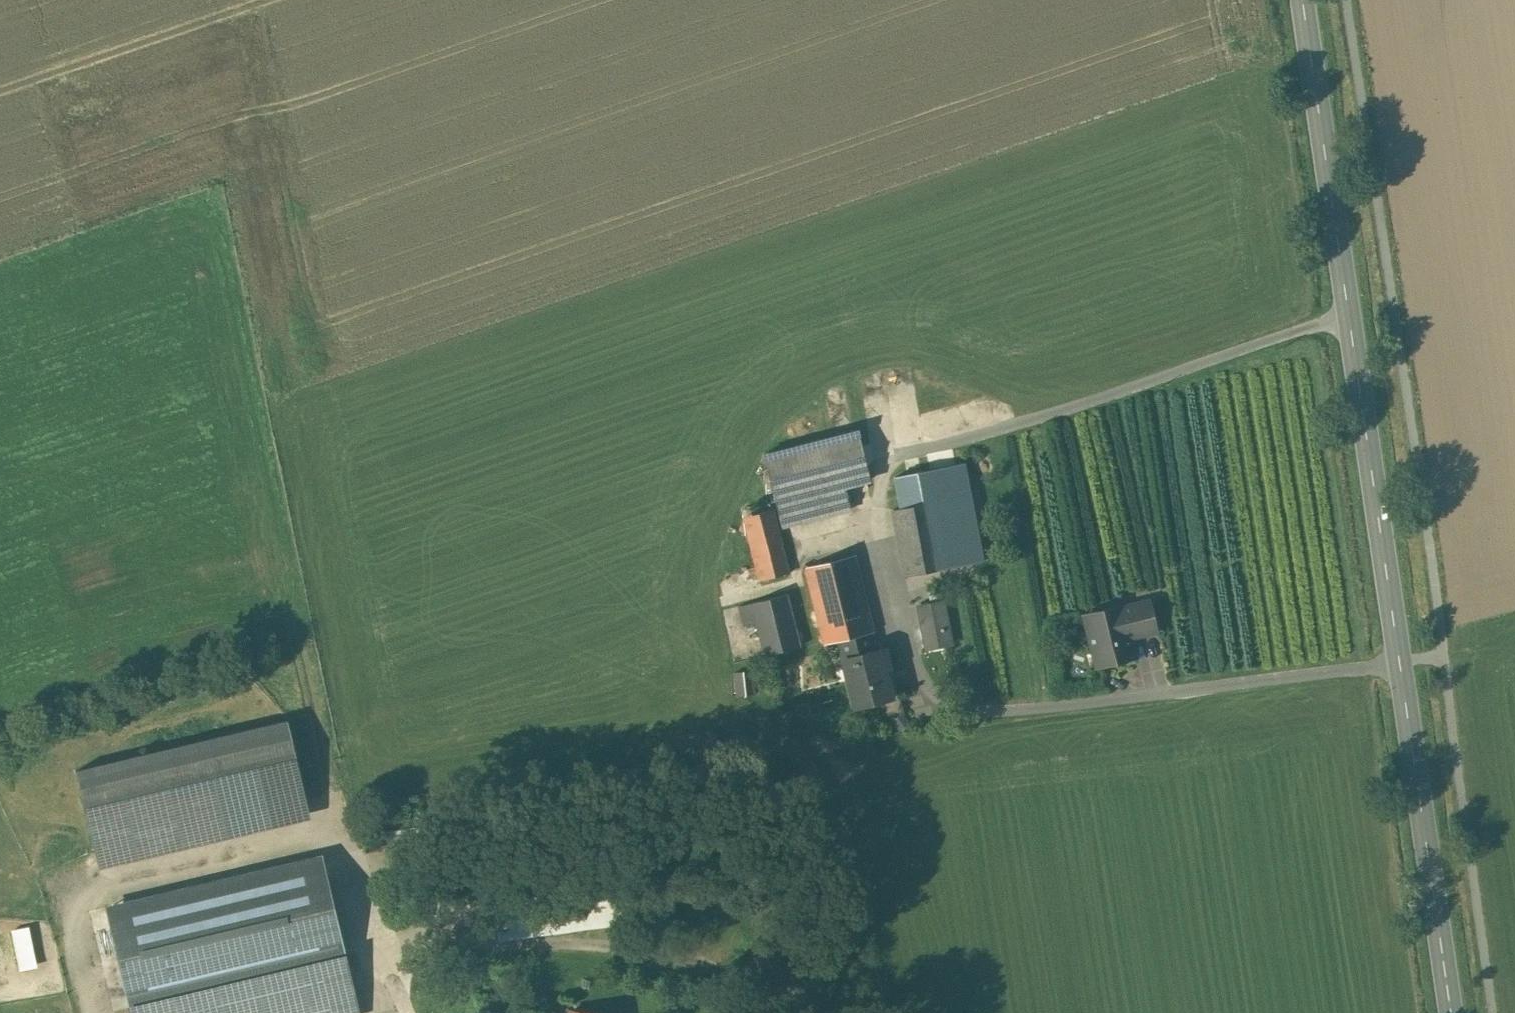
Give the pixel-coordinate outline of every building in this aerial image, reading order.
[(853,430),(763,453),(781,525),(850,507),(845,486),(866,480),(853,430)] [(964,462),(926,470),(932,501),(945,567),(983,560),(964,462)] [(926,470),(894,476),(901,507),(932,501),(926,470)] [(901,507),(893,509),(906,575),(945,567),(932,501),(901,507)] [(789,572),(773,508),(744,516),(760,579),(789,572)] [(855,555),(806,567),(825,643),(838,639),(870,632),(874,631),(855,555)] [(786,593),(738,605),(743,625),(757,622),(765,654),(799,646),(786,593)] [(944,599),(917,604),(925,649),(953,644),(944,599)] [(1148,600),(1130,604),(1136,630),(1130,636),(1130,637),(1155,631),(1148,600)] [(1123,605),(1083,616),(1096,666),(1135,656),(1130,637),(1130,636),(1136,630),(1130,604),(1124,606),(1123,605)] [(875,651),(870,632),(838,639),(855,706),(891,696),(884,668),(889,667),(884,648),(875,651)] [(751,669),(735,671),(738,695),(753,693),(751,669)] [(288,723),(79,771),(101,867),(310,819),(288,723)] [(320,856),(108,906),(131,1006),(343,956),(320,856)] [(33,923),(15,925),(20,967),(38,965),(33,923)]
